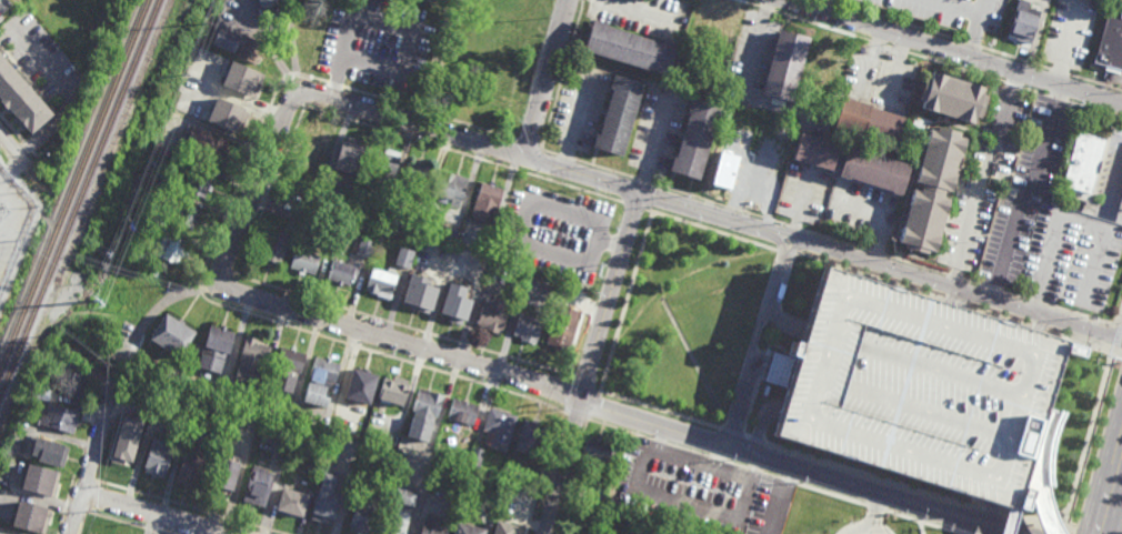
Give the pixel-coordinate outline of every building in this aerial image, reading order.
[(260,8),(258,0),(277,0),(278,3),(281,3),(285,21),(278,23),(279,28),(273,29),(272,26),(264,28),(259,9),(260,8)] [(1005,36),(1016,0),(1020,0),(1028,2),(1026,8),(1039,11),(1029,44),(1013,40),(1014,38),(1005,36)] [(318,36),(295,30),(302,2),(324,8),(318,36)] [(363,24),(350,21),(353,6),(367,8),(363,24)] [(1108,7),(1121,11),(1121,72),(1092,63),(1108,7)] [(399,33),(385,30),(390,14),(403,19),(399,33)] [(663,44),(663,42),(677,46),(668,77),(582,51),(592,20),(604,23),(603,27),(663,44)] [(240,36),(241,33),(247,36),(246,37),(263,43),(261,49),(264,50),(261,58),(258,57),(256,63),(237,57),(241,46),(237,43),(233,52),(212,44),(219,28),(240,36)] [(381,33),(381,31),(384,32),(384,34),(385,36),(382,47),(385,48),(384,51),(388,52),(387,57),(389,57),(388,61),(385,60),(384,64),(381,63),(380,70),(373,68),(372,72),(363,70),(364,66),(359,63),(369,30),(381,33)] [(789,102),(761,94),(774,46),(771,44),(774,31),(805,39),(789,102)] [(827,83),(814,80),(813,83),(803,81),(813,48),(835,54),(827,83)] [(0,53),(0,101),(29,135),(52,116),(0,53)] [(236,67),(237,67),(254,73),(251,80),(256,82),(253,88),(250,85),(246,94),(228,88),(232,75),(220,71),(223,62),(236,67)] [(982,90),(980,97),(984,98),(978,120),(973,119),(971,125),(918,110),(919,103),(915,101),(922,75),(928,78),(929,73),(982,90)] [(621,158),(591,149),(594,134),(598,135),(611,90),(609,89),(612,75),(642,84),(621,158)] [(238,105),(234,112),(239,113),(236,121),(232,119),(229,127),(201,114),(208,101),(211,103),(214,95),(238,105)] [(699,181),(668,172),(673,157),(677,158),(689,114),(687,113),(691,99),(720,108),(699,181)] [(891,151),(855,141),(856,139),(828,130),(838,99),(866,108),(866,110),(900,120),(891,151)] [(787,140),(773,137),(779,119),(792,122),(787,140)] [(959,134),(958,139),(963,140),(948,195),(941,193),(939,200),(946,202),(931,256),(925,254),(924,259),(901,252),(902,249),(894,246),(910,192),(916,194),(919,187),(912,184),(926,131),(934,133),(935,129),(959,134)] [(1105,140),(1090,195),(1061,188),(1076,132),(1105,140)] [(227,140),(219,162),(200,155),(202,152),(197,150),(202,133),(207,135),(208,133),(227,140)] [(827,173),(787,162),(794,134),(834,147),(827,173)] [(771,139),(768,152),(760,150),(763,137),(771,139)] [(357,177),(332,170),(341,141),(365,148),(357,177)] [(176,161),(161,155),(164,147),(179,152),(176,161)] [(743,152),(731,197),(720,193),(729,162),(723,160),(727,148),(743,152)] [(898,199),(832,179),(842,148),(906,169),(898,199)] [(400,153),(390,187),(368,181),(377,152),(383,153),(384,149),(400,153)] [(748,201),(737,198),(749,153),(760,157),(748,201)] [(419,162),(418,163),(420,164),(420,163),(424,164),(424,165),(431,168),(424,185),(422,185),(419,197),(402,191),(404,181),(402,181),(409,161),(413,162),(414,161),(419,162)] [(779,169),(780,169),(770,203),(769,208),(755,204),(767,165),(768,165),(769,161),(780,164),(779,169)] [(203,174),(211,178),(208,185),(212,187),(210,192),(206,190),(203,198),(186,191),(193,170),(199,172),(200,170),(204,172),(203,174)] [(454,175),(465,179),(457,209),(448,206),(449,204),(435,201),(437,198),(434,197),(442,172),(454,175)] [(493,187),(502,190),(497,209),(475,202),(481,183),(488,185),(489,182),(493,184),(493,187)] [(190,231),(172,224),(180,202),(198,209),(190,231)] [(383,224),(372,221),(375,208),(388,211),(383,224)] [(424,222),(420,236),(403,231),(408,216),(424,222)] [(181,259),(178,258),(176,264),(148,254),(151,246),(149,245),(150,240),(146,238),(149,228),(179,240),(178,243),(183,245),(180,253),(183,254),(181,259)] [(454,246),(440,242),(443,228),(458,232),(454,246)] [(276,233),(282,234),(283,232),(285,233),(284,235),(288,236),(279,266),(260,261),(269,231),(273,232),(273,230),(277,231),(276,233)] [(490,246),(482,244),(485,230),(493,232),(490,246)] [(369,260),(353,255),(359,239),(374,243),(369,260)] [(409,270),(393,266),(398,249),(413,252),(409,270)] [(313,276),(304,274),(303,278),(298,275),(299,272),(289,269),(294,250),(320,258),(313,276)] [(126,264),(126,251),(144,251),(144,264),(126,264)] [(352,283),(349,282),(348,286),(340,284),(339,288),(333,286),(334,283),(327,280),(333,262),(357,269),(352,283)] [(443,283),(431,279),(437,263),(449,266),(443,283)] [(1083,349),(1081,357),(1062,352),(1043,414),(1041,419),(1022,480),(1020,487),(1030,490),(1023,511),(1014,508),(1013,510),(773,435),(793,372),(797,359),(788,356),(792,341),(801,344),(807,326),(825,266),(1065,341),(1064,343),(1083,349)] [(390,292),(392,293),(390,298),(388,296),(388,300),(374,296),(375,292),(369,291),(368,293),(363,292),(370,270),(394,276),(390,292)] [(523,276),(521,305),(540,306),(541,277),(523,276)] [(421,288),(422,283),(428,285),(428,289),(435,291),(429,310),(418,305),(417,310),(408,306),(409,303),(402,301),(409,283),(421,288)] [(464,319),(440,312),(445,293),(469,300),(464,319)] [(505,311),(500,331),(500,330),(499,333),(483,329),(483,326),(475,324),(481,302),(491,304),(493,296),(509,302),(505,311)] [(573,319),(577,320),(569,347),(563,345),(562,351),(554,349),(555,344),(545,342),(553,313),(557,314),(559,304),(577,309),(573,319)] [(177,356),(147,337),(162,311),(193,330),(177,356)] [(540,316),(539,320),(541,320),(534,344),(519,340),(520,336),(511,334),(518,312),(524,314),(525,312),(540,316)] [(223,328),(233,331),(228,351),(224,350),(218,372),(194,365),(199,351),(200,352),(209,323),(218,326),(219,323),(224,324),(223,328)] [(269,350),(268,353),(267,353),(260,373),(256,372),(252,384),(231,377),(243,334),(254,337),(253,341),(269,345),(268,350),(269,350)] [(304,352),(299,373),(273,364),(279,344),(304,352)] [(57,364),(39,359),(42,349),(60,354),(57,364)] [(324,357),(324,356),(331,357),(330,360),(339,363),(333,382),(322,379),(322,382),(308,377),(309,375),(308,375),(313,355),(324,357)] [(369,396),(362,394),(359,409),(349,406),(352,391),(342,389),(348,366),(374,374),(369,396)] [(82,399),(57,391),(63,369),(89,376),(82,399)] [(271,387),(276,372),(298,379),(293,394),(271,387)] [(398,381),(407,383),(401,404),(399,404),(389,401),(388,404),(379,401),(379,399),(378,397),(379,395),(377,395),(382,375),(392,379),(392,375),(399,377),(398,381)] [(303,402),(309,383),(332,390),(327,409),(303,402)] [(47,401),(41,400),(40,401),(26,397),(29,384),(50,389),(47,401)] [(435,416),(411,410),(418,387),(442,394),(435,416)] [(462,401),(463,399),(468,400),(467,402),(478,405),(471,424),(444,415),(450,396),(462,401)] [(72,433),(39,423),(42,412),(47,413),(49,402),(79,412),(72,433)] [(505,451),(489,446),(492,432),(481,429),(488,407),(515,415),(505,451)] [(291,419),(284,416),(287,409),(293,410),(291,419)] [(1048,502),(1044,462),(1056,419),(1043,414),(1022,480),(1026,518),(1032,533),(1062,533),(1048,502)] [(531,420),(531,419),(537,421),(537,422),(544,424),(540,437),(542,437),(541,444),(538,443),(534,455),(513,449),(522,417),(531,420)] [(413,419),(433,424),(428,443),(408,436),(413,419)] [(361,440),(352,436),(358,420),(367,423),(361,440)] [(129,470),(108,464),(117,432),(126,434),(127,431),(139,433),(129,470)] [(63,466),(38,460),(39,455),(31,453),(36,436),(69,446),(63,466)] [(172,443),(164,472),(163,472),(162,477),(142,472),(144,466),(141,466),(149,436),(172,443)] [(199,455),(203,456),(196,486),(174,481),(181,451),(184,452),(187,443),(201,446),(199,455)] [(477,472),(467,470),(472,446),(482,450),(477,472)] [(230,490),(209,484),(217,456),(238,462),(230,490)] [(50,496),(21,488),(28,463),(57,470),(50,496)] [(266,468),(266,471),(272,473),(263,506),(241,501),(250,464),(266,468)] [(517,483),(501,480),(504,465),(520,468),(517,483)] [(492,494),(473,488),(477,475),(497,481),(492,494)] [(330,492),(339,494),(332,520),(330,520),(329,524),(310,520),(311,513),(310,513),(315,488),(317,490),(319,482),(332,485),(330,492)] [(591,505),(574,501),(578,485),(594,490),(591,505)] [(410,511),(403,533),(380,533),(388,505),(390,505),(395,486),(413,492),(409,505),(402,503),(401,508),(410,511)] [(300,516),(291,514),(285,513),(285,512),(274,508),(280,487),(305,494),(300,516)] [(368,530),(367,533),(362,533),(349,531),(351,525),(348,524),(354,502),(359,503),(360,498),(378,503),(371,531),(368,530)] [(41,532),(12,525),(19,500),(48,507),(41,532)] [(650,518),(638,515),(642,501),(654,505),(650,518)] [(445,527),(444,533),(419,533),(423,516),(439,520),(438,525),(445,527)] [(495,520),(492,533),(514,533),(516,526),(495,520)] [(483,528),(482,533),(450,533),(453,522),(483,528)]
